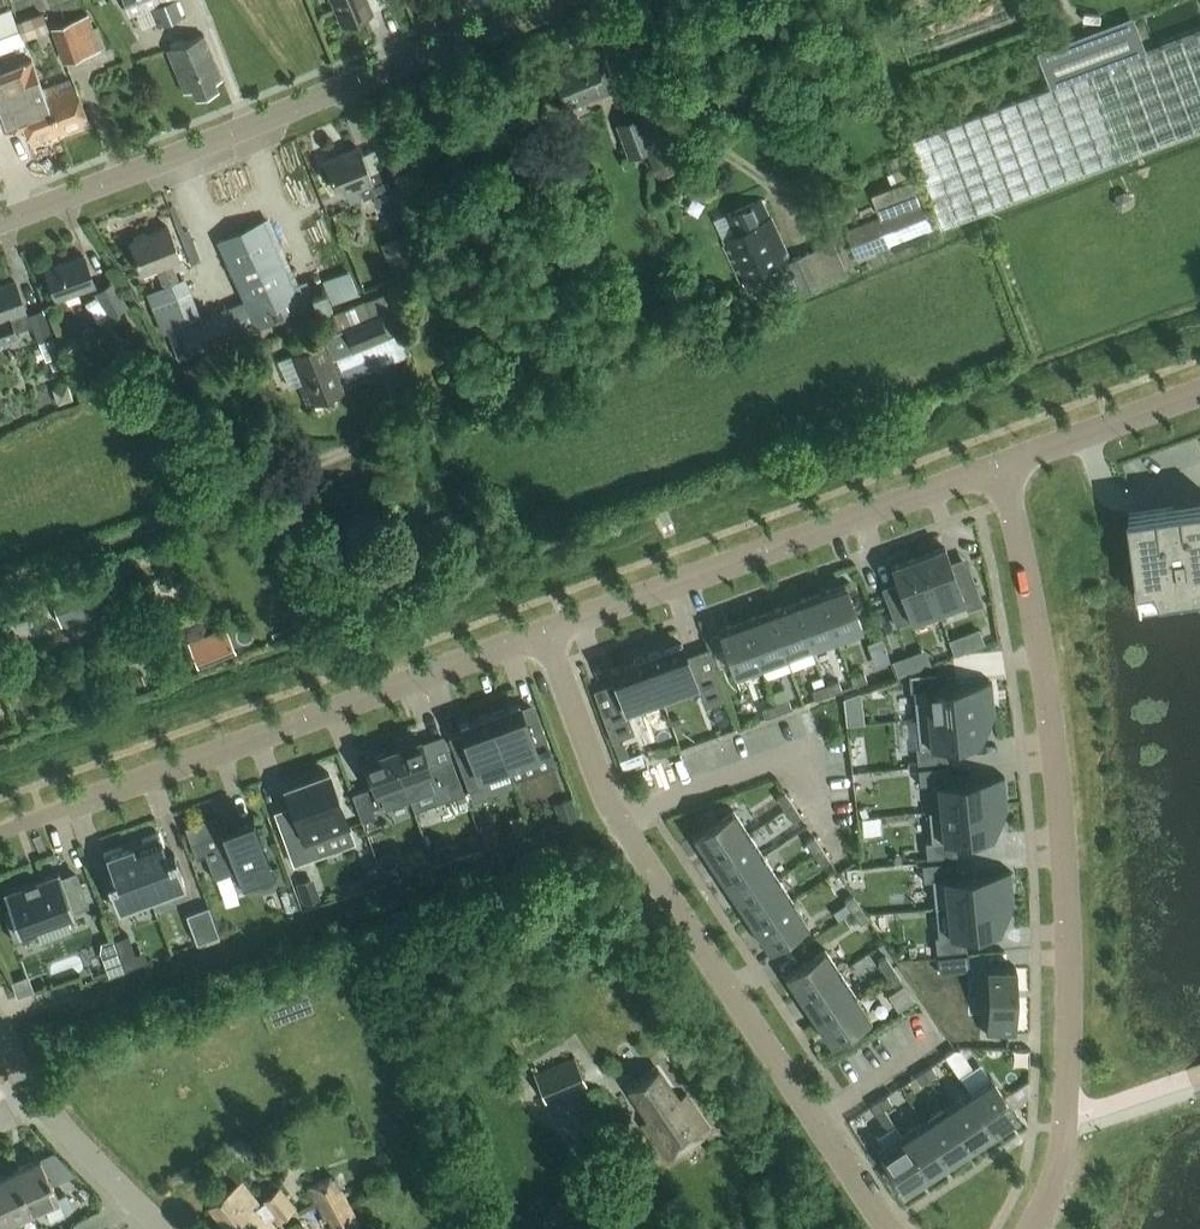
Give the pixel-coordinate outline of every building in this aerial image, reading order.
[(129,15),(141,11),(146,25),(155,22),(157,27),(186,15),(180,0),(123,0),(129,15)] [(341,26),(372,13),(367,0),(331,0),(341,26)] [(41,12),(17,21),(23,39),(48,30),(41,12)] [(88,14),(51,27),(63,63),(101,50),(88,14)] [(1149,51),(1135,14),(1038,50),(1052,87),(910,141),(943,228),(1199,131),(1199,31),(1149,51)] [(214,82),(222,79),(203,35),(167,50),(184,93),(192,90),(195,97),(217,88),(214,82)] [(567,109),(618,88),(601,48),(551,68),(567,109)] [(43,89),(59,132),(88,121),(74,84),(59,90),(56,84),(43,89)] [(30,143),(59,132),(43,89),(30,94),(32,100),(16,106),(30,143)] [(640,114),(615,124),(628,157),(645,151),(653,169),(667,163),(658,142),(652,145),(640,114)] [(377,205),(394,198),(382,170),(369,176),(357,147),(323,161),(333,186),(339,183),(343,193),(358,187),(363,198),(373,194),(377,205)] [(800,296),(824,285),(851,274),(836,240),(791,260),(772,217),(770,218),(762,199),(729,214),(740,238),(725,245),(742,282),(771,269),(777,283),(793,276),(797,286),(796,287),(800,296)] [(929,199),(847,229),(857,258),(939,227),(929,199)] [(258,329),(302,309),(261,220),(218,240),(258,329)] [(178,281),(170,262),(180,258),(168,228),(129,243),(141,274),(156,268),(163,286),(163,289),(147,295),(163,336),(168,334),(178,360),(254,332),(243,301),(201,317),(185,278),(178,281)] [(381,243),(394,276),(424,264),(411,231),(381,243)] [(56,300),(95,286),(84,256),(45,270),(56,300)] [(327,283),(311,288),(317,303),(332,297),(334,302),(357,293),(349,270),(325,278),(327,283)] [(113,280),(94,292),(109,315),(128,303),(113,280)] [(10,317),(26,311),(14,281),(0,286),(0,343),(17,336),(10,317)] [(389,336),(388,334),(402,328),(396,314),(405,310),(395,288),(317,322),(326,342),(294,356),(306,382),(298,385),(308,408),(349,390),(336,359),(389,336)] [(44,308),(28,314),(46,360),(49,359),(53,370),(62,367),(57,355),(61,353),(44,308)] [(1131,513),(1141,584),(1157,582),(1163,596),(1197,591),(1197,594),(1199,593),(1199,503),(1189,505),(1172,507),(1131,513)] [(918,557),(937,610),(963,601),(966,610),(983,604),(968,566),(954,571),(944,547),(918,557)] [(895,626),(937,610),(918,557),(890,567),(900,591),(885,597),(895,626)] [(60,625),(114,605),(104,577),(50,597),(60,625)] [(819,593),(836,638),(861,628),(845,583),(819,593)] [(794,602),(811,647),(836,638),(819,593),(794,602)] [(769,611),(786,656),(811,647),(794,602),(769,611)] [(769,611),(744,620),(761,665),(786,656),(769,611)] [(724,643),(735,674),(761,665),(744,620),(719,629),(721,634),(724,643)] [(956,650),(985,642),(980,626),(951,634),(956,650)] [(235,651),(226,627),(187,642),(197,666),(235,651)] [(721,634),(711,638),(714,646),(724,643),(721,634)] [(680,643),(646,656),(660,694),(695,681),(700,693),(722,685),(709,650),(692,656),(694,661),(688,664),(680,643)] [(926,645),(895,656),(900,671),(932,659),(926,645)] [(660,694),(646,656),(611,669),(618,689),(612,691),(610,686),(594,692),(607,727),(629,719),(624,707),(660,694)] [(850,676),(853,685),(867,680),(863,671),(850,676)] [(938,671),(908,674),(910,691),(913,691),(916,718),(977,712),(995,710),(994,701),(992,681),(939,687),(938,671)] [(825,685),(828,694),(842,690),(838,680),(825,685)] [(811,690),(815,699),(828,694),(825,685),(811,690)] [(788,699),(775,704),(778,713),(792,708),(788,699)] [(489,715),(509,768),(551,753),(536,711),(525,715),(521,704),(489,715)] [(761,708),(765,718),(778,713),(775,704),(761,708)] [(919,748),(916,748),(917,763),(946,760),(945,745),(980,742),(977,712),(916,718),(919,748)] [(479,779),(509,768),(489,715),(460,726),(469,751),(456,756),(469,792),(482,787),(479,779)] [(448,799),(448,800),(462,796),(449,759),(433,765),(424,739),(392,750),(409,795),(415,811),(448,799)] [(409,795),(392,750),(366,760),(376,787),(353,795),(362,822),(376,817),(373,808),(409,795)] [(641,752),(619,760),(622,770),(645,762),(641,752)] [(947,766),(918,769),(919,785),(931,784),(934,811),(934,812),(1007,805),(1004,775),(949,782),(947,766)] [(294,865),(311,858),(305,843),(349,825),(329,771),(286,788),(292,803),(273,811),(294,865)] [(776,797),(784,809),(792,803),(785,792),(776,797)] [(574,802),(556,808),(560,823),(579,817),(574,802)] [(792,803),(784,809),(792,821),(800,815),(792,803)] [(931,842),(925,842),(927,858),(957,854),(955,840),(975,838),(993,836),(993,834),(991,807),(1006,805),(1006,811),(1007,809),(1007,805),(934,812),(934,811),(928,811),(931,842)] [(733,810),(693,836),(708,859),(748,833),(733,810)] [(251,817),(188,839),(195,858),(204,855),(212,878),(235,869),(242,889),(273,878),(251,817)] [(748,833),(708,859),(723,881),(763,855),(748,833)] [(158,835),(132,845),(152,898),(185,886),(174,854),(166,857),(158,835)] [(493,835),(484,839),(487,848),(496,845),(493,835)] [(814,836),(806,841),(814,853),(822,848),(814,836)] [(152,898),(132,845),(106,854),(114,876),(106,879),(118,911),(152,898)] [(822,848),(814,853),(821,865),(830,860),(822,848)] [(763,855),(723,881),(737,903),(777,877),(763,855)] [(997,901),(1014,899),(1011,870),(959,875),(957,860),(922,863),(923,880),(932,879),(935,907),(946,906),(997,901)] [(9,908),(3,910),(14,942),(37,934),(34,927),(74,913),(73,911),(89,906),(78,876),(63,882),(61,877),(59,871),(3,891),(9,908)] [(777,877),(737,903),(752,926),(792,899),(777,877)] [(311,880),(297,885),(304,904),(318,899),(311,880)] [(844,900),(852,911),(860,906),(852,894),(844,900)] [(792,899),(752,926),(767,948),(807,922),(792,899)] [(949,934),(934,936),(936,952),(966,949),(964,934),(999,930),(1000,929),(997,901),(946,906),(949,934)] [(186,914),(197,943),(218,935),(208,906),(186,914)] [(860,906),(852,911),(860,923),(868,918),(860,906)] [(128,936),(115,941),(124,967),(125,970),(127,969),(139,965),(138,962),(128,936)] [(114,944),(99,950),(107,972),(108,974),(124,969),(123,967),(114,944)] [(825,949),(785,975),(800,998),(840,972),(825,949)] [(967,954),(937,957),(939,973),(968,970),(967,954)] [(877,961),(885,973),(893,968),(885,956),(877,961)] [(986,966),(986,1034),(1016,1034),(1016,966),(986,966)] [(893,968),(885,973),(893,985),(901,980),(893,968)] [(840,972),(800,998),(814,1020),(854,994),(840,972)] [(904,984),(888,995),(898,1010),(914,999),(904,984)] [(869,1016),(854,994),(814,1020),(829,1043),(869,1016)] [(971,1067),(959,1049),(955,1049),(945,1055),(958,1076),(971,1067)] [(575,1056),(534,1074),(545,1101),(586,1083),(575,1056)] [(936,1073),(931,1065),(923,1070),(929,1078),(936,1073)] [(658,1068),(628,1089),(648,1119),(641,1123),(665,1159),(709,1130),(685,1094),(678,1098),(658,1068)] [(923,1070),(916,1075),(921,1083),(929,1078),(923,1070)] [(992,1075),(969,1091),(996,1131),(1019,1115),(992,1075)] [(969,1091),(946,1106),(973,1146),(996,1131),(969,1091)] [(891,1102),(887,1095),(879,1100),(884,1107),(891,1102)] [(879,1100),(871,1105),(876,1112),(884,1107),(879,1100)] [(946,1106),(924,1121),(950,1161),(973,1146),(946,1106)] [(924,1121),(901,1136),(928,1176),(950,1161),(924,1121)] [(901,1136),(878,1152),(905,1192),(928,1176),(901,1136)] [(27,1211),(43,1204),(50,1218),(62,1213),(36,1157),(8,1170),(27,1211)] [(0,1174),(0,1224),(27,1211),(8,1170),(0,1174)] [(310,1188),(331,1228),(349,1228),(361,1223),(343,1188),(337,1191),(330,1178),(310,1188)] [(209,1206),(226,1228),(278,1228),(270,1219),(274,1216),(278,1220),(296,1205),(280,1185),(262,1200),(264,1202),(260,1205),(241,1181),(209,1206)]
